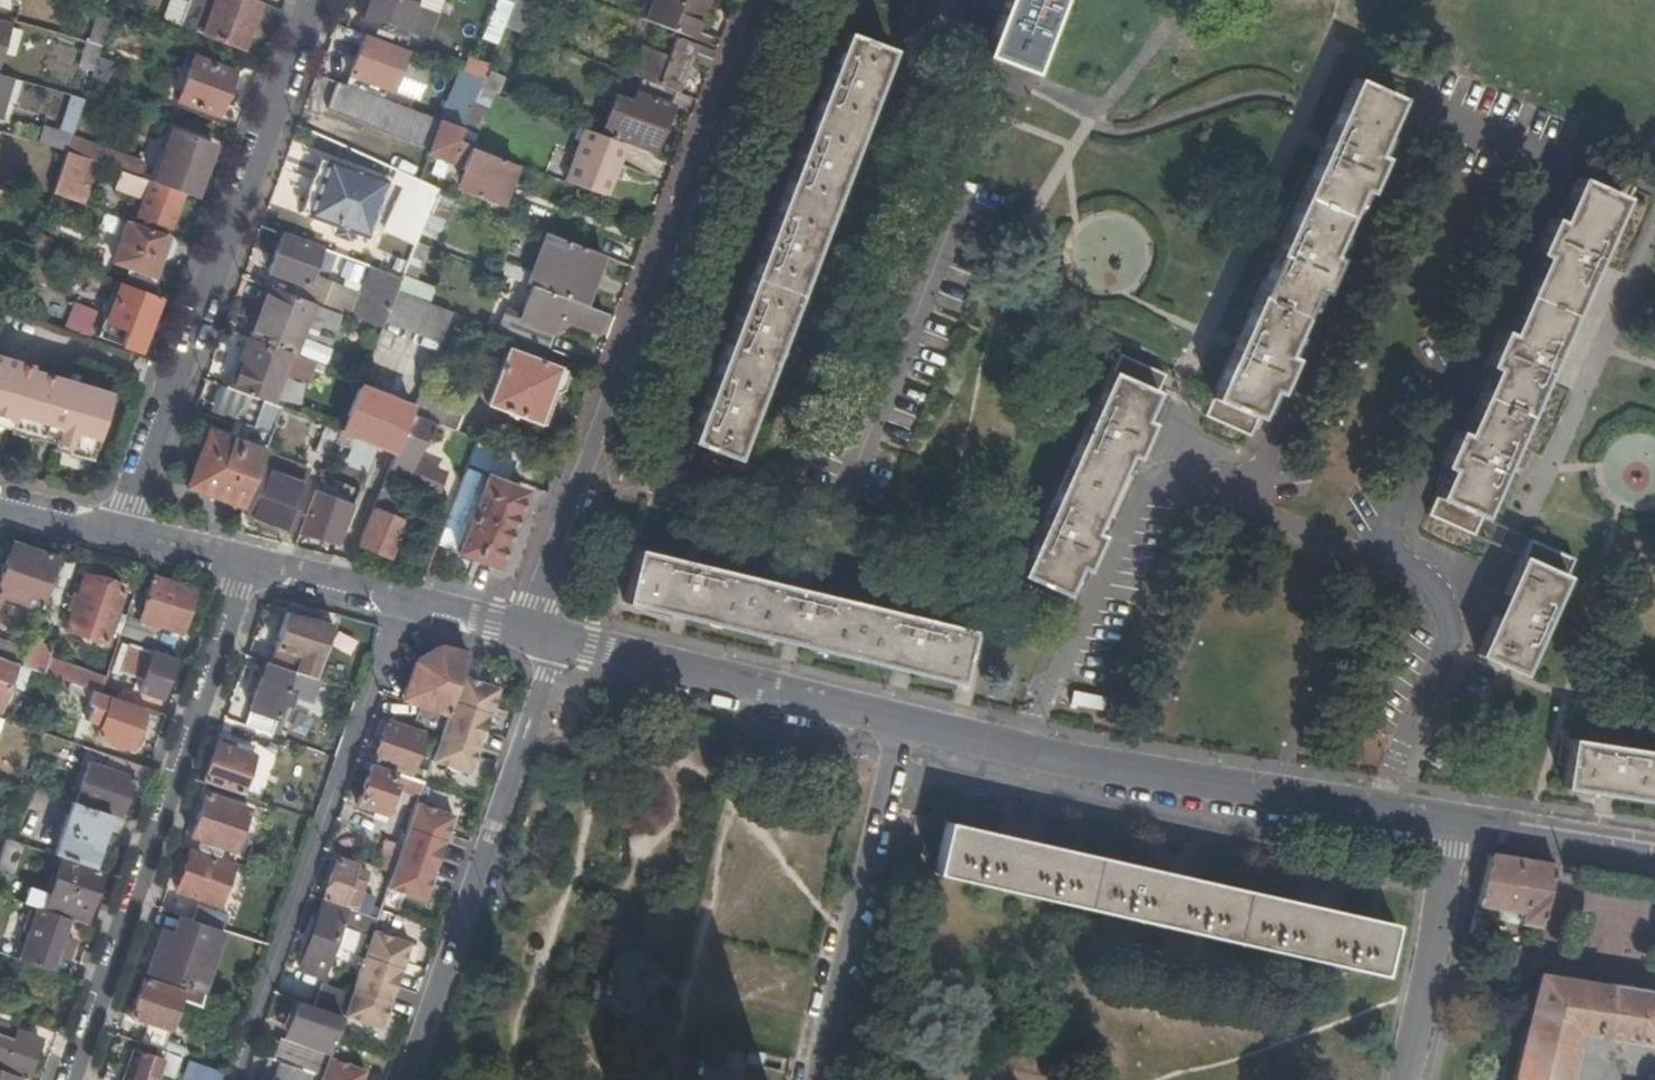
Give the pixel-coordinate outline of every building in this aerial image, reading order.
[(89,42),(101,46),(110,19),(116,0),(103,0),(89,42)] [(177,25),(240,48),(257,3),(248,0),(186,0),(177,25)] [(360,19),(402,35),(415,0),(367,0),(360,19)] [(513,2),(503,25),(526,34),(539,0),(514,0),(513,2)] [(655,0),(649,0),(642,19),(647,21),(655,0)] [(706,0),(655,0),(647,21),(691,37),(704,4),(706,0)] [(991,9),(998,12),(982,54),(1030,72),(1058,0),(995,0),(991,9)] [(7,3),(3,17),(13,20),(17,6),(7,3)] [(691,37),(696,40),(709,5),(704,4),(691,37)] [(3,44),(9,25),(0,22),(0,44),(3,44)] [(405,49),(364,34),(349,75),(390,90),(405,49)] [(642,78),(676,91),(683,73),(689,75),(692,66),(686,64),(688,60),(692,49),(693,46),(694,45),(674,38),(666,57),(652,51),(650,57),(644,56),(635,76),(642,78)] [(81,66),(93,70),(97,57),(101,46),(89,42),(81,66)] [(890,64),(844,45),(763,255),(688,453),(733,471),(815,258),(890,64)] [(709,68),(714,54),(693,46),(692,49),(688,60),(709,68)] [(232,71),(192,56),(176,98),(217,114),(232,71)] [(93,70),(91,77),(104,81),(110,62),(97,57),(93,70)] [(504,73),(487,66),(482,77),(479,87),(478,88),(495,94),(504,73)] [(479,87),(482,77),(469,73),(466,82),(479,87)] [(652,152),(676,91),(642,78),(634,101),(619,139),(652,152)] [(441,120),(336,81),(326,109),(385,132),(430,150),(441,120)] [(478,88),(479,87),(466,82),(449,123),(462,128),(478,88)] [(1404,108),(1359,88),(1207,425),(1253,445),(1273,401),(1281,403),(1296,368),(1289,365),(1318,299),(1326,302),(1342,268),(1334,264),(1363,200),(1371,202),(1387,168),(1379,164),(1404,108)] [(619,139),(634,101),(616,94),(600,132),(619,139)] [(83,99),(71,95),(61,125),(73,130),(83,99)] [(457,140),(462,128),(449,123),(441,120),(430,150),(428,156),(469,173),(462,192),(498,205),(513,165),(466,147),(468,144),(457,140)] [(38,143),(65,151),(70,134),(43,126),(38,143)] [(194,197),(214,144),(172,129),(165,149),(153,182),(182,193),(194,197)] [(606,196),(626,145),(585,129),(565,180),(606,196)] [(70,139),(66,150),(85,157),(96,161),(122,171),(139,177),(143,165),(70,139)] [(194,197),(201,200),(220,146),(214,144),(194,197)] [(148,180),(153,182),(165,149),(159,147),(148,180)] [(65,151),(51,192),(71,199),(77,183),(85,157),(66,150),(65,151)] [(96,161),(85,157),(77,183),(87,187),(96,161)] [(305,216),(326,160),(319,157),(298,213),(305,216)] [(385,181),(326,160),(305,216),(365,238),(385,181)] [(502,207),(519,163),(514,162),(513,165),(498,205),(502,207)] [(148,180),(139,177),(122,171),(115,188),(142,198),(136,215),(169,227),(182,193),(153,182),(148,180)] [(393,183),(385,181),(365,238),(373,240),(393,183)] [(77,183),(71,199),(82,203),(87,187),(77,183)] [(437,189),(424,183),(416,202),(430,207),(437,191),(437,189)] [(437,191),(430,207),(419,234),(438,241),(455,199),(437,191)] [(1625,215),(1580,194),(1561,237),(1554,234),(1538,269),(1545,273),(1510,350),(1503,348),(1488,382),(1495,385),(1465,451),(1458,448),(1443,483),(1449,486),(1429,532),(1474,553),(1625,215)] [(157,264),(167,234),(128,220),(113,260),(153,274),(157,264)] [(171,243),(167,234),(157,264),(164,261),(171,243)] [(318,248),(281,234),(267,272),(296,283),(304,286),(308,274),(318,248)] [(578,303),(597,253),(552,236),(536,275),(509,263),(504,275),(532,285),(578,303)] [(416,280),(430,246),(416,241),(401,278),(396,291),(428,303),(434,287),(416,280)] [(332,253),(318,248),(308,274),(322,279),(332,253)] [(396,291),(401,278),(373,268),(362,294),(353,318),(381,329),(384,321),(396,291)] [(347,316),(353,318),(362,294),(322,279),(308,274),(304,286),(296,283),(290,295),(312,303),(347,316)] [(157,296),(122,283),(118,296),(108,322),(103,336),(137,348),(157,296)] [(252,328),(268,287),(263,285),(247,326),(252,328)] [(607,333),(613,316),(578,303),(532,285),(517,321),(508,318),(503,331),(546,348),(558,319),(595,333),(596,330),(607,333)] [(252,328),(249,337),(287,352),(293,354),(305,321),(312,303),(290,295),(268,287),(252,328)] [(450,311),(428,303),(396,291),(384,321),(439,341),(450,311)] [(108,322),(118,296),(112,294),(102,321),(108,322)] [(341,334),(347,316),(312,303),(305,321),(341,334)] [(69,306),(63,329),(90,335),(95,312),(69,306)] [(246,343),(230,388),(262,400),(268,402),(279,373),(306,383),(314,362),(293,354),(287,352),(249,337),(246,343)] [(225,386),(230,388),(246,343),(241,342),(225,386)] [(563,370),(507,348),(486,403),(536,422),(548,391),(553,393),(560,390),(565,376),(563,370)] [(0,356),(0,415),(15,419),(13,424),(56,435),(54,442),(93,454),(110,393),(30,370),(31,365),(0,356)] [(1163,399),(1114,376),(1018,599),(1063,618),(1076,591),(1084,595),(1100,559),(1093,556),(1127,479),(1135,482),(1150,447),(1143,444),(1163,399)] [(412,407),(358,385),(341,429),(394,451),(409,414),(412,407)] [(419,390),(412,407),(409,414),(454,430),(462,408),(419,390)] [(189,484),(244,504),(280,406),(268,402),(262,400),(252,424),(241,420),(235,439),(210,430),(189,484)] [(409,414),(394,451),(385,473),(403,480),(417,446),(423,449),(426,439),(421,437),(425,427),(442,434),(440,438),(457,444),(456,446),(460,448),(455,462),(466,467),(477,439),(454,430),(409,414)] [(337,440),(341,429),(325,423),(315,451),(330,456),(337,440)] [(347,444),(337,440),(330,456),(341,460),(347,444)] [(508,477),(517,454),(485,442),(476,464),(508,477)] [(485,442),(517,454),(517,453),(485,442)] [(306,483),(264,468),(247,514),(289,529),(306,483)] [(399,495),(405,481),(403,480),(385,473),(380,488),(399,495)] [(457,493),(437,543),(493,565),(522,489),(485,475),(477,496),(472,494),(471,499),(457,493)] [(316,490),(298,534),(336,549),(354,505),(316,490)] [(371,508),(356,544),(389,557),(403,522),(393,518),(395,511),(385,507),(383,513),(371,508)] [(1529,538),(1476,654),(1521,674),(1573,557),(1529,538)] [(58,558),(12,543),(0,580),(0,597),(40,611),(58,558)] [(972,629),(636,549),(624,602),(959,683),(972,629)] [(197,589),(155,575),(140,618),(181,633),(197,589)] [(125,591),(85,577),(67,630),(107,644),(125,591)] [(139,618),(127,614),(120,634),(152,645),(155,646),(161,628),(139,619),(139,618)] [(313,677),(332,625),(286,614),(267,662),(313,678),(313,677)] [(16,665),(21,666),(27,650),(0,641),(0,660),(16,665)] [(53,650),(30,641),(27,650),(21,666),(61,680),(100,694),(105,678),(50,659),(53,650)] [(163,649),(155,646),(152,645),(150,651),(130,644),(129,645),(122,643),(113,672),(120,674),(121,672),(143,680),(139,690),(160,697),(172,663),(160,659),(163,649)] [(402,698),(446,714),(467,655),(439,647),(415,660),(402,698)] [(172,663),(176,653),(163,649),(160,659),(172,663)] [(16,665),(0,660),(0,711),(16,665)] [(293,697),(305,701),(313,678),(267,662),(244,725),(272,735),(283,705),(289,707),(293,697)] [(106,675),(105,678),(100,694),(111,698),(129,704),(134,687),(106,675)] [(498,689),(461,676),(446,717),(483,730),(498,689)] [(309,702),(316,679),(313,678),(305,701),(309,702)] [(131,750),(144,709),(129,704),(111,698),(109,705),(101,727),(98,738),(131,750)] [(92,724),(101,727),(109,705),(104,703),(98,717),(94,716),(92,724)] [(439,734),(445,716),(430,711),(425,729),(439,734)] [(483,730),(446,717),(431,760),(468,773),(483,730)] [(425,734),(386,722),(373,760),(411,774),(425,734)] [(1570,738),(1563,787),(1654,800),(1654,751),(1570,738)] [(233,748),(215,742),(201,781),(239,794),(252,755),(247,753),(249,748),(235,743),(233,748)] [(140,789),(147,768),(118,759),(114,773),(88,765),(76,804),(108,814),(109,812),(120,816),(131,786),(140,789)] [(395,787),(417,796),(422,782),(372,763),(357,804),(385,814),(395,787)] [(203,840),(199,851),(218,857),(222,847),(239,853),(241,847),(234,844),(245,809),(205,795),(191,836),(203,840)] [(91,866),(108,814),(76,804),(71,802),(54,854),(63,857),(91,866)] [(453,817),(416,804),(402,845),(439,858),(453,817)] [(1392,925),(944,822),(932,872),(1380,974),(1392,925)] [(6,838),(0,855),(0,870),(15,875),(25,844),(6,838)] [(375,868),(390,873),(401,843),(391,839),(390,845),(384,843),(375,868)] [(439,858),(402,845),(387,889),(424,902),(439,858)] [(232,865),(189,850),(175,890),(218,905),(232,865)] [(1553,865),(1487,854),(1475,904),(1521,912),(1518,922),(1537,926),(1553,865)] [(101,870),(91,866),(63,857),(50,895),(30,888),(25,903),(36,907),(67,918),(82,923),(101,870)] [(337,859),(322,899),(367,915),(373,899),(360,894),(365,882),(353,878),(354,872),(356,866),(337,859)] [(367,876),(354,872),(353,878),(365,882),(367,876)] [(332,946),(360,957),(374,918),(367,915),(322,899),(298,967),(322,975),(332,946)] [(192,903),(187,917),(223,930),(227,916),(192,903)] [(19,960),(49,970),(55,955),(67,959),(74,940),(61,935),(67,918),(36,907),(19,960)] [(187,917),(182,915),(175,934),(164,930),(149,975),(185,987),(202,994),(224,930),(223,930),(187,917)] [(1483,923),(1470,920),(1465,943),(1478,946),(1483,923)] [(409,944),(372,931),(357,972),(394,985),(409,944)] [(394,985),(357,972),(342,1017),(379,1030),(394,985)] [(1575,1032),(1654,1046),(1654,993),(1605,986),(1537,976),(1511,1079),(1563,1079),(1575,1032)] [(202,994),(185,987),(183,991),(142,978),(129,1015),(147,1021),(140,1042),(163,1050),(181,1000),(198,1005),(202,994)] [(307,1003),(341,1015),(348,995),(315,983),(307,1003)] [(0,997),(0,1011),(10,1014),(14,1002),(0,997)] [(286,1026),(331,1042),(340,1019),(294,1002),(286,1026)] [(20,1020),(0,1013),(0,1072),(17,1078),(25,1079),(39,1039),(16,1031),(20,1020)] [(136,1041),(122,1079),(154,1079),(157,1073),(172,1078),(180,1057),(163,1050),(140,1042),(136,1041)] [(278,1062),(319,1077),(326,1057),(280,1041),(273,1060),(278,1062)] [(327,1059),(319,1079),(361,1079),(364,1072),(327,1059)] [(183,1073),(206,1079),(214,1079),(217,1070),(186,1061),(183,1073)] [(319,1077),(278,1062),(272,1079),(318,1079),(319,1077)] [(17,1078),(0,1072),(0,1079),(17,1079),(17,1078)]
